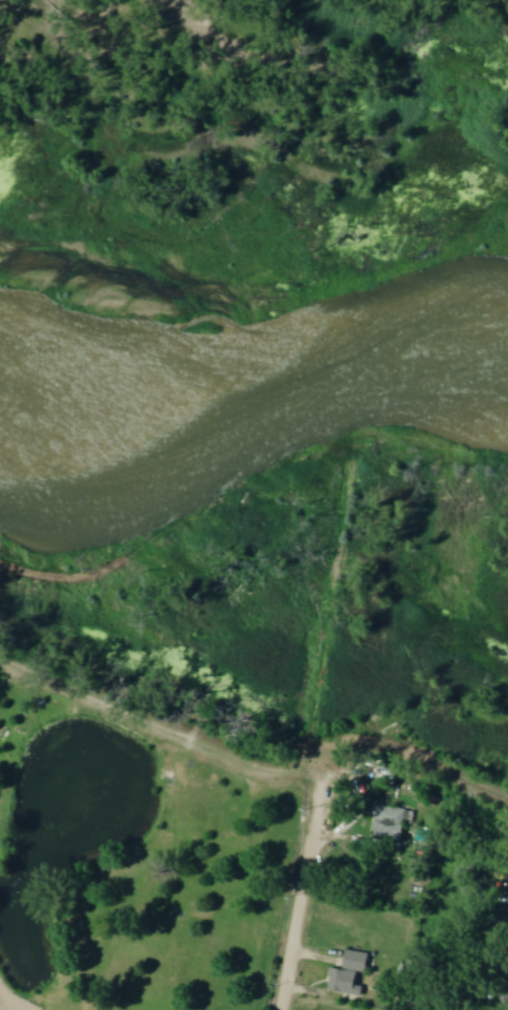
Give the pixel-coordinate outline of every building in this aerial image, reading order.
[(372,839),(405,839),(405,809),(372,808),(372,839)] [(328,992),(362,997),(364,986),(357,985),(359,973),(367,974),(370,955),(347,951),(344,971),(331,969),(328,992)]
